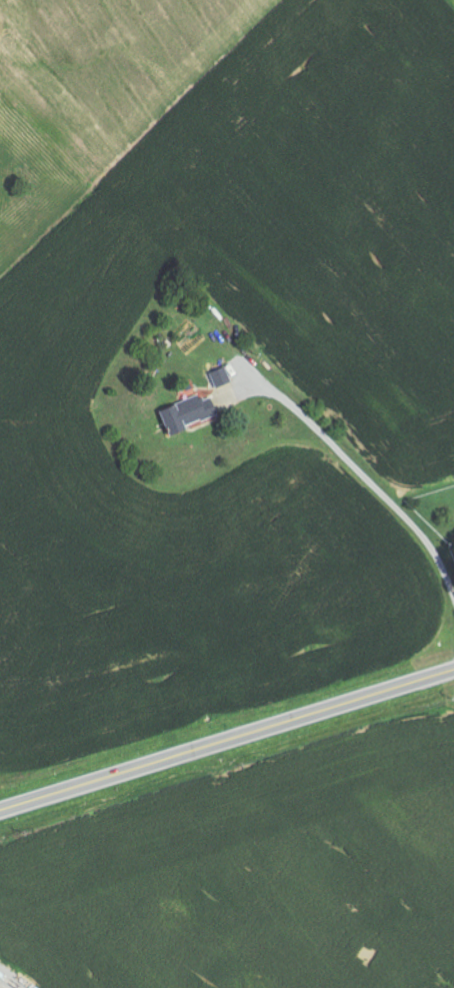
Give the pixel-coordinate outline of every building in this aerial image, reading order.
[(211,373),(217,388),(233,381),(226,366),(211,373)] [(219,415),(212,397),(202,401),(200,395),(163,409),(171,433),(219,415)]
